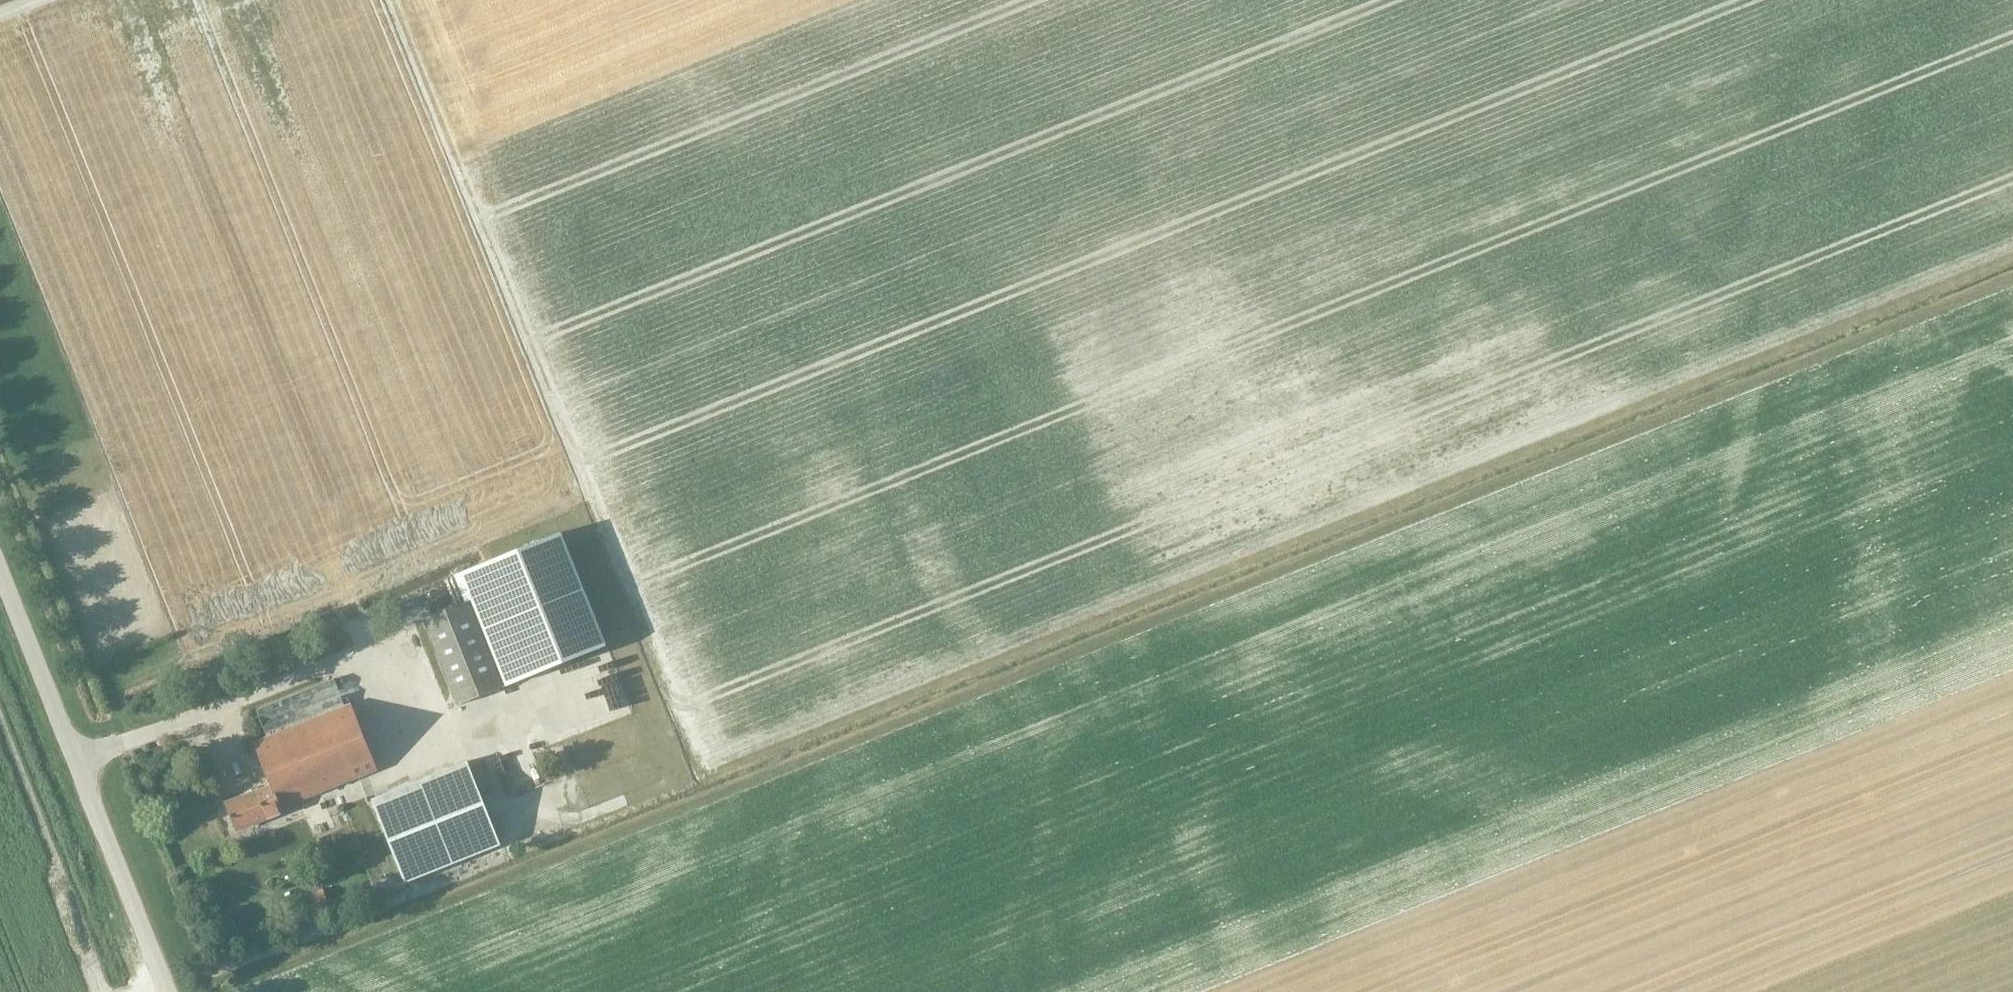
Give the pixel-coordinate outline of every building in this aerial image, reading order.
[(560,533),(455,575),(466,601),(470,599),(505,686),(606,646),(560,533)] [(468,600),(423,618),(458,705),(503,687),(468,600)] [(352,704),(347,706),(335,678),(258,710),(269,737),(255,743),(272,785),(259,790),(258,790),(226,804),(238,830),(270,817),(267,810),(280,805),(281,808),(379,768),(352,704)] [(410,880),(503,841),(468,759),(376,798),(410,880)]
